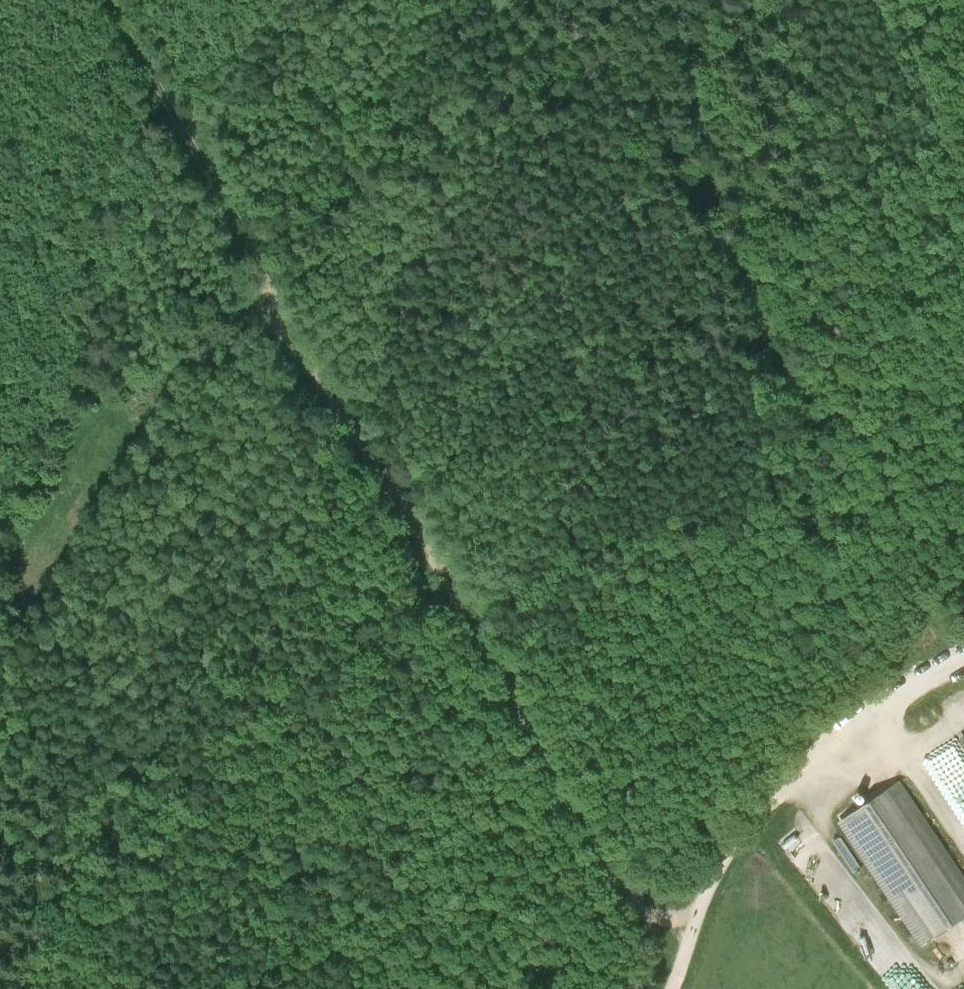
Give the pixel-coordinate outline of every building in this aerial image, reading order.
[(837,822),(920,941),(963,910),(963,879),(896,781),(837,822)]
